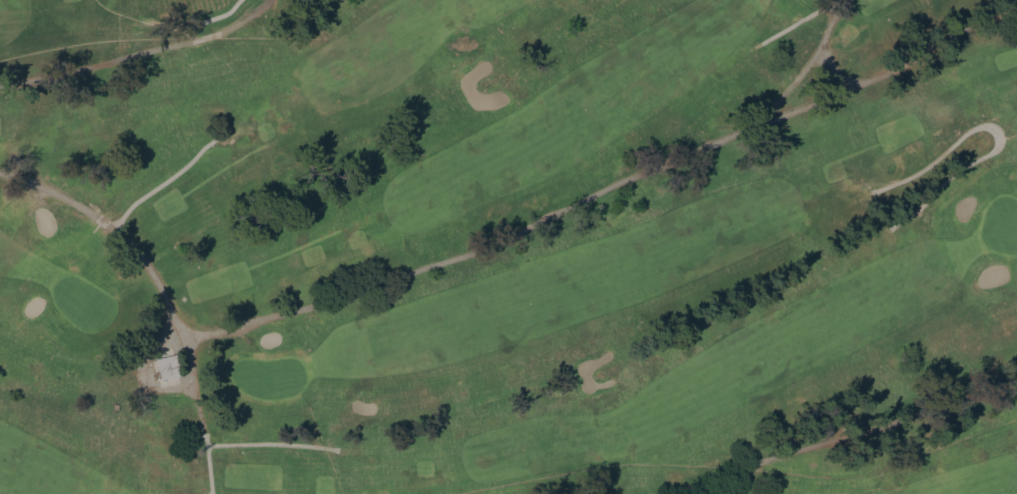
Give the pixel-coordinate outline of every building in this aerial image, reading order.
[(160,381),(155,359),(177,354),(181,376),(160,381)] [(151,376),(154,375),(153,373),(158,372),(159,379),(155,380),(155,381),(152,381),(151,376)]
